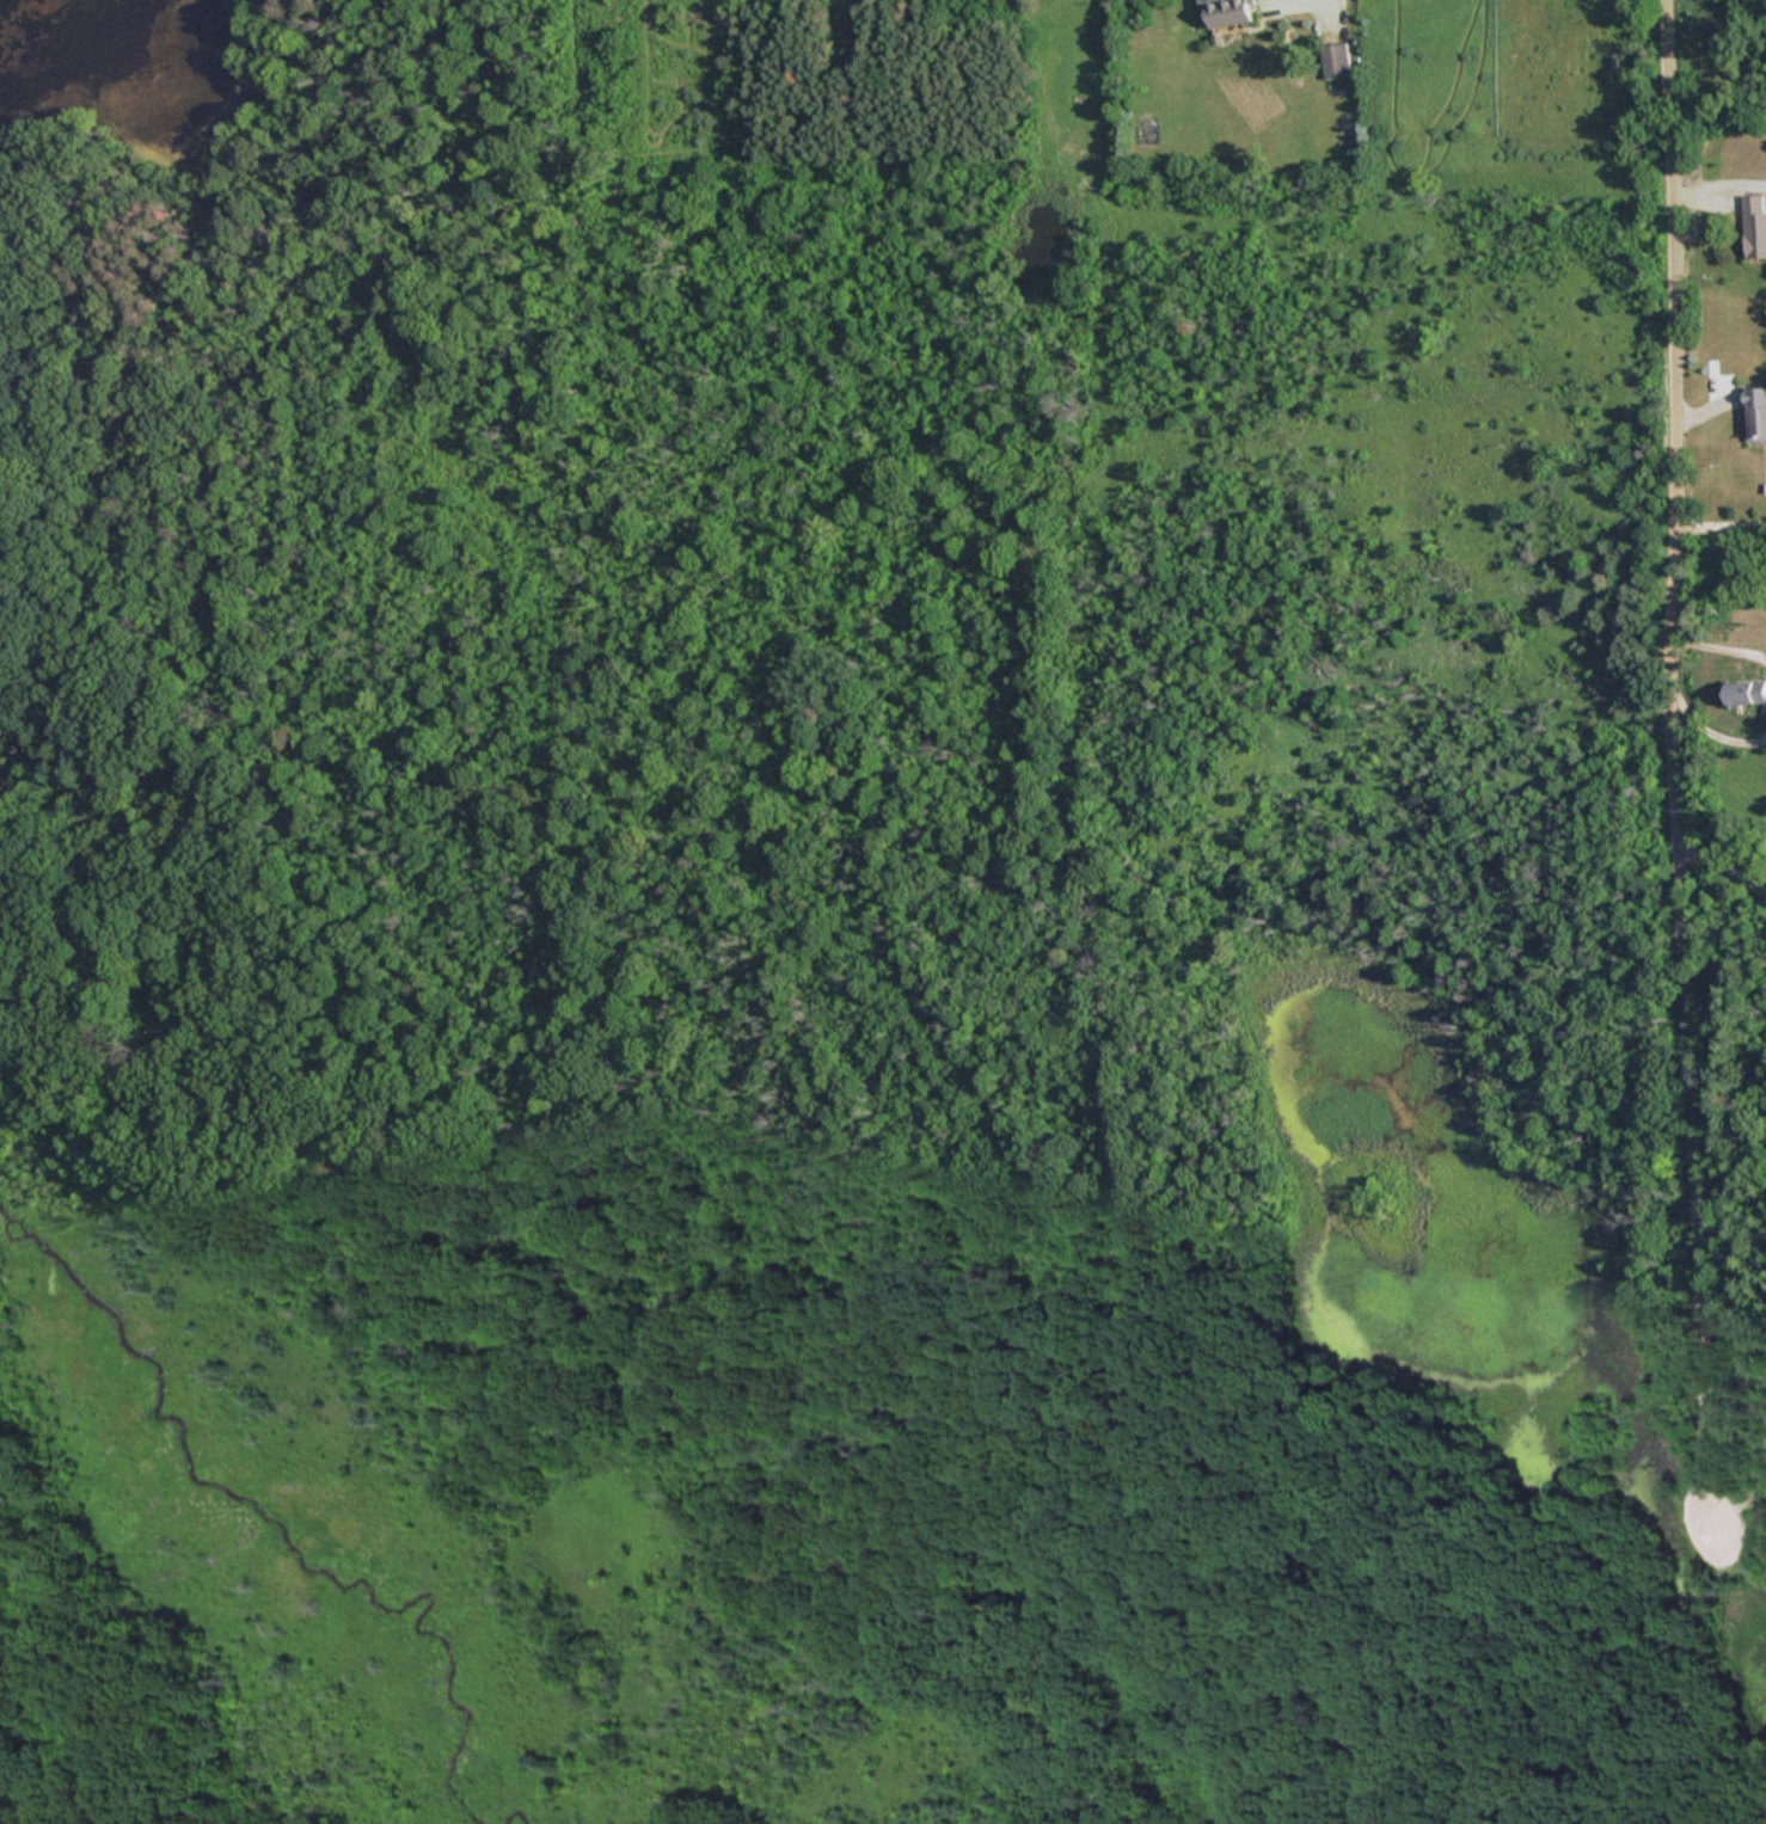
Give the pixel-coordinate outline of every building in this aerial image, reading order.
[(1253,25),(1252,0),(1205,0),(1206,37),(1222,37),(1222,26),(1253,25)] [(1349,76),(1347,43),(1320,44),(1321,77),(1349,76)] [(1743,257),(1765,257),(1765,211),(1763,211),(1763,194),(1742,195),(1743,257)] [(1765,441),(1765,387),(1743,387),(1743,441),(1765,441)] [(1723,682),(1724,707),(1759,705),(1760,718),(1765,718),(1765,680),(1723,682)]
